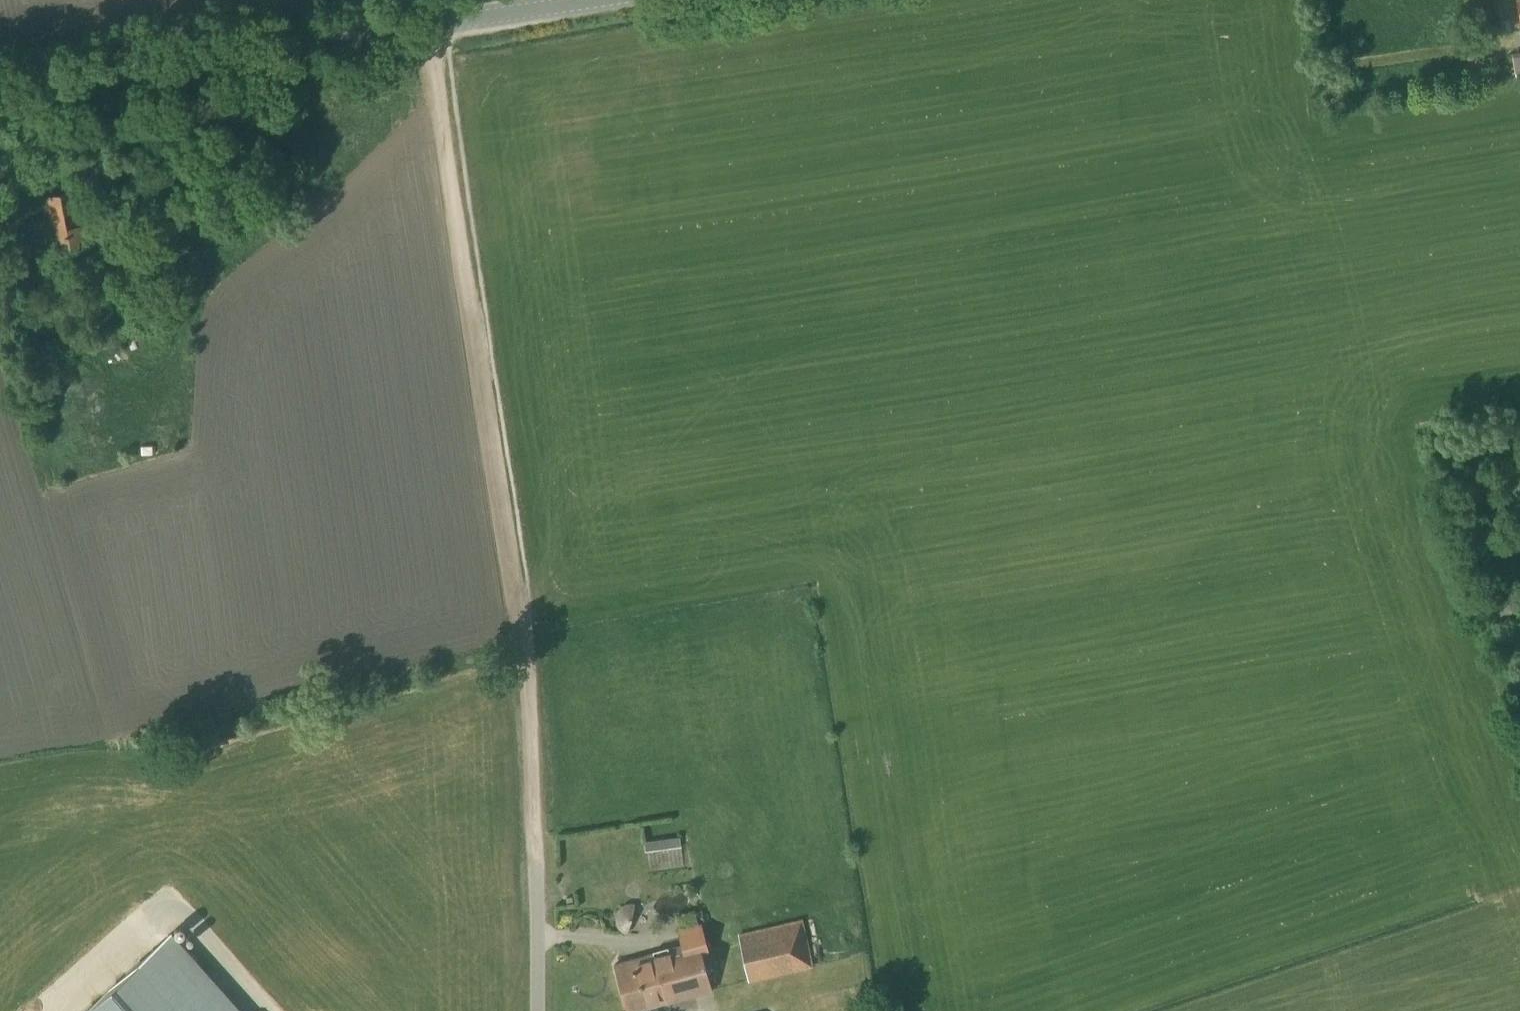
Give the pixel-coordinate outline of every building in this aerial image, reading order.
[(1511,53),(1514,73),(1516,73),(1518,82),(1519,81),(1519,51),(1511,53)] [(267,140),(282,138),(277,110),(262,113),(267,140)] [(9,217),(0,184),(0,220),(9,217)] [(86,223),(80,190),(40,197),(50,250),(97,241),(93,221),(86,223)] [(125,270),(121,259),(114,261),(122,289),(136,285),(131,268),(125,270)] [(147,456),(163,456),(163,445),(148,444),(147,456)] [(643,841),(644,850),(680,846),(679,837),(643,841)] [(748,983),(814,967),(802,918),(738,933),(748,983)] [(621,988),(706,965),(704,958),(711,956),(702,923),(676,930),(680,945),(614,963),(621,988)] [(170,933),(84,1010),(241,1010),(170,933)] [(621,988),(628,1010),(636,1010),(713,990),(706,965),(621,988)]
